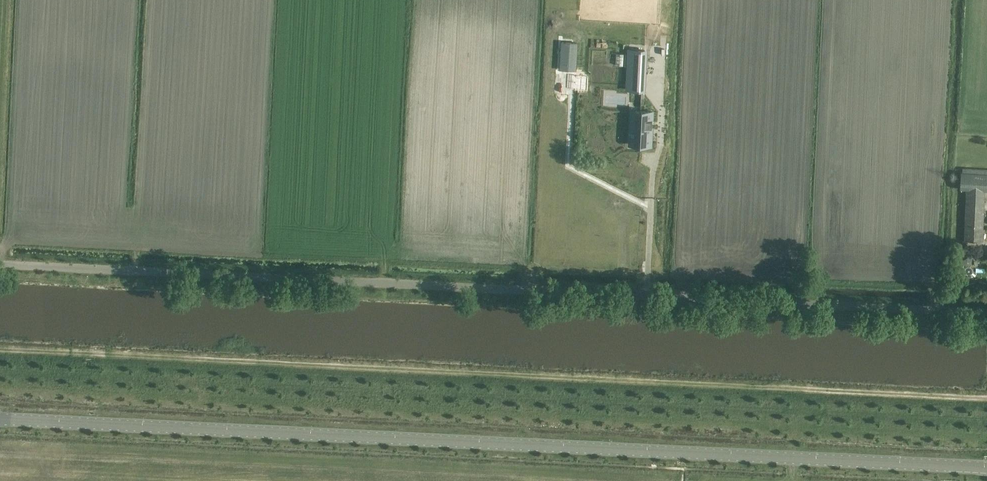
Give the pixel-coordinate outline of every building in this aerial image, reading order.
[(578,42),(561,41),(559,69),(576,70),(578,42)] [(645,50),(629,50),(627,89),(643,90),(645,50)] [(634,144),(651,145),(652,111),(636,110),(635,121),(631,121),(630,133),(634,134),(634,144)] [(962,167),(962,173),(961,173),(960,189),(967,189),(964,240),(982,241),(985,191),(986,191),(986,169),(962,167)]
